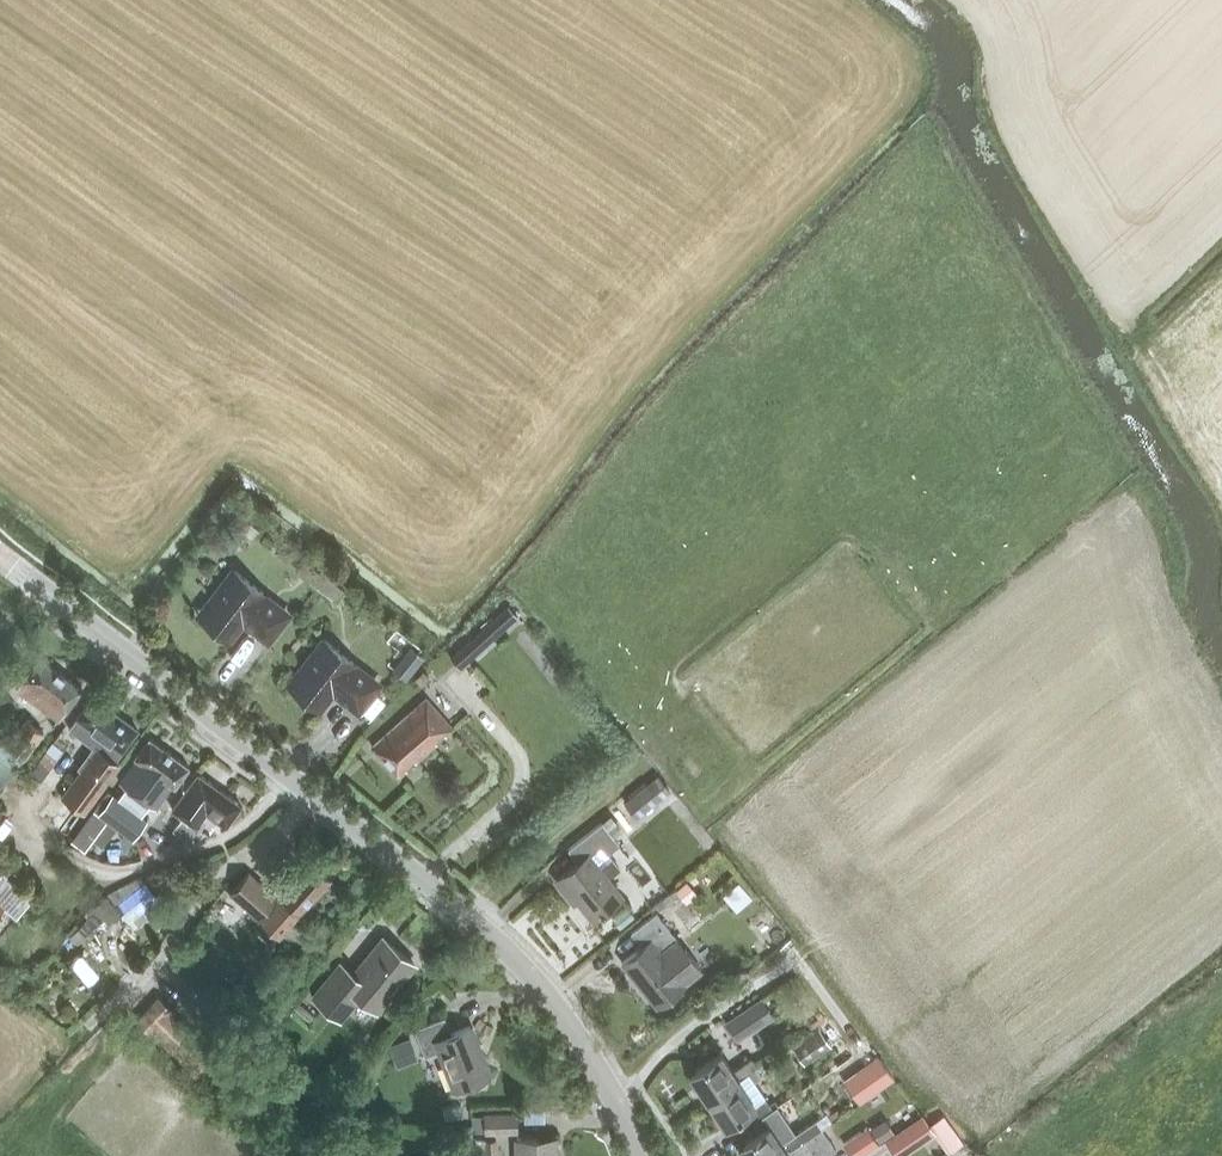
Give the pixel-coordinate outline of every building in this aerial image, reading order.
[(239,515),(230,526),(240,534),(241,533),(249,523),(239,515)] [(316,587),(323,577),(303,562),(296,572),(316,587)] [(267,639),(286,614),(261,595),(263,592),(234,570),(202,611),(231,634),(247,613),(253,618),(248,624),(267,639)] [(476,654),(507,626),(496,615),(466,643),(476,654)] [(357,708),(376,683),(351,664),(353,662),(324,639),(292,681),(321,703),(337,683),(343,687),(338,694),(357,708)] [(58,720),(81,688),(39,656),(16,688),(58,720)] [(69,728),(94,746),(89,753),(93,755),(62,796),(83,811),(118,763),(114,761),(137,729),(92,696),(69,728)] [(453,728),(451,726),(426,698),(372,746),(399,776),(406,770),(404,767),(413,759),(415,762),(437,742),(434,740),(443,732),(446,734),(453,728)] [(43,732),(26,719),(7,745),(2,741),(0,743),(0,785),(23,756),(24,757),(43,732)] [(155,808),(172,785),(174,787),(189,767),(149,738),(134,758),(137,760),(121,783),(127,787),(118,798),(142,816),(150,804),(155,808)] [(202,830),(212,817),(226,826),(241,805),(197,773),(171,809),(182,817),(173,829),(191,843),(196,842),(203,831),(202,830)] [(670,791),(658,775),(617,807),(627,819),(633,815),(636,818),(670,791)] [(133,839),(147,820),(142,816),(118,798),(112,794),(98,813),(93,809),(70,840),(84,851),(107,821),(133,839)] [(611,814),(601,822),(613,837),(623,830),(611,814)] [(621,896),(607,878),(619,869),(607,854),(619,844),(613,837),(601,822),(568,849),(578,862),(556,880),(575,905),(579,902),(592,919),(621,896)] [(278,938),(330,880),(309,861),(277,898),(248,872),(229,893),(258,919),(257,920),(278,939),(278,938)] [(33,897),(3,871),(0,874),(0,911),(3,907),(16,918),(33,897)] [(725,889),(738,906),(754,893),(742,877),(725,889)] [(105,896),(120,913),(127,922),(133,929),(147,918),(142,911),(158,899),(144,883),(140,878),(121,887),(105,896)] [(684,881),(674,890),(685,903),(695,894),(684,881)] [(108,923),(120,913),(105,896),(92,906),(108,923)] [(701,970),(677,939),(656,913),(631,932),(642,946),(621,962),(656,1006),(685,983),(684,982),(701,970)] [(376,1009),(413,965),(382,939),(351,976),(338,965),(313,996),(340,1017),(358,994),(376,1009)] [(220,1053),(204,1039),(172,1010),(173,1009),(158,995),(135,1020),(150,1034),(151,1033),(182,1062),(182,1063),(197,1077),(220,1053)] [(774,1018),(760,998),(725,1021),(738,1042),(774,1018)] [(454,1088),(489,1074),(470,1026),(451,1034),(444,1017),(414,1029),(424,1055),(439,1049),(454,1088)] [(831,1046),(819,1028),(791,1047),(804,1065),(831,1046)] [(418,1060),(410,1038),(389,1045),(397,1067),(418,1060)] [(272,1060),(272,1054),(268,1049),(261,1050),(257,1054),(258,1060),(267,1064),(272,1060)] [(706,1100),(755,1067),(750,1059),(732,1071),(720,1053),(689,1074),(706,1100)] [(894,1079),(877,1056),(842,1081),(859,1104),(894,1079)] [(772,1109),(753,1081),(761,1076),(755,1067),(706,1100),(724,1126),(739,1117),(745,1127),(772,1109)] [(462,1116),(461,1105),(442,1108),(444,1119),(462,1116)] [(822,1128),(816,1119),(795,1133),(777,1105),(772,1109),(745,1127),(752,1136),(737,1146),(744,1155),(779,1155),(822,1128)] [(485,1132),(516,1132),(515,1113),(484,1114),(485,1132)] [(922,1114),(883,1141),(894,1155),(904,1155),(934,1135),(936,1134),(929,1124),(922,1114)] [(943,1114),(929,1124),(936,1134),(934,1135),(947,1154),(963,1143),(943,1114)] [(895,1133),(885,1118),(870,1128),(880,1142),(895,1133)] [(867,1127),(842,1144),(851,1155),(861,1155),(879,1144),(867,1127)] [(827,1136),(822,1128),(779,1155),(810,1155),(813,1154),(814,1155),(827,1155),(836,1149),(827,1136)] [(555,1138),(516,1140),(516,1155),(556,1155),(555,1138)] [(497,1155),(496,1140),(485,1140),(485,1139),(475,1139),(475,1155),(485,1155),(497,1155)]
